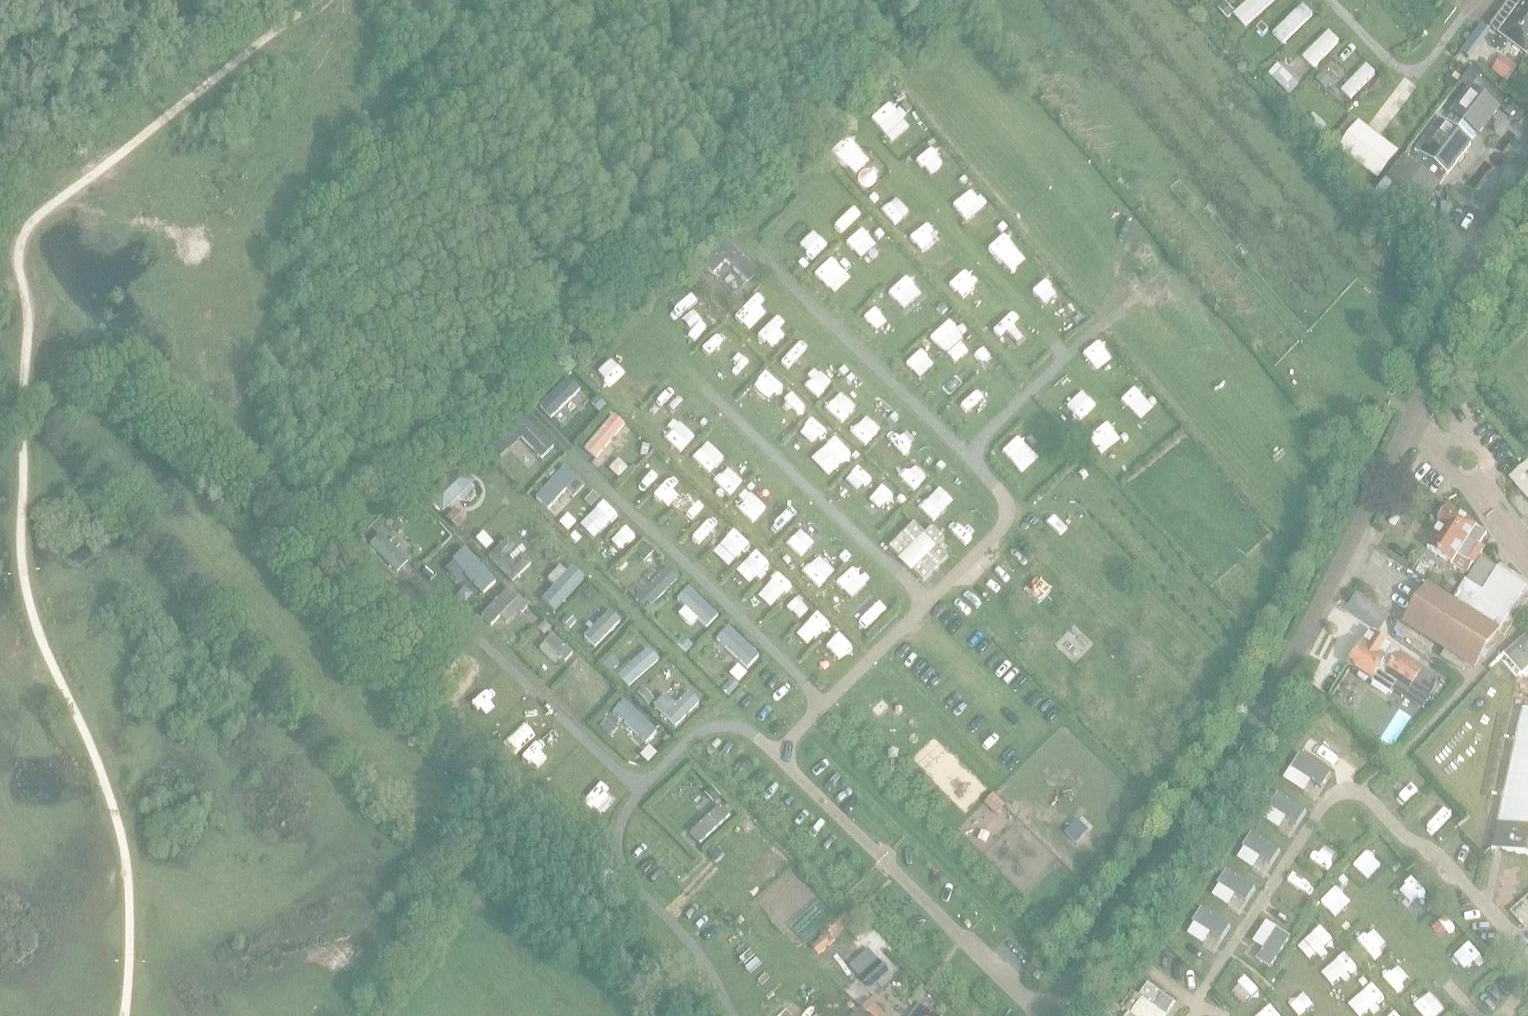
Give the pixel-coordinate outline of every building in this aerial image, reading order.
[(1527,57),(1527,56),(1527,4),(1523,0),(1519,0),(1494,35),(1527,57)] [(1454,53),(1466,62),(1490,30),(1478,21),(1454,53)] [(1519,64),(1504,53),(1495,66),(1509,77),(1519,64)] [(1377,179),(1397,153),(1350,116),(1330,142),(1377,179)] [(1447,175),(1470,144),(1448,127),(1443,134),(1439,131),(1432,140),(1436,143),(1425,157),(1447,175)] [(1403,157),(1373,195),(1377,199),(1409,223),(1439,185),(1403,157)] [(725,240),(701,263),(712,274),(725,261),(747,283),(758,273),(725,240)] [(566,425),(581,409),(560,391),(546,407),(566,425)] [(501,430),(516,446),(525,437),(527,440),(530,437),(527,435),(537,426),(522,411),(501,430)] [(459,467),(427,497),(442,513),(474,483),(459,467)] [(488,508),(462,534),(470,542),(471,541),(477,547),(488,536),(482,530),(496,516),(488,508)] [(455,509),(446,518),(457,529),(466,520),(455,509)] [(1472,566),(1474,567),(1486,548),(1480,544),(1486,534),(1449,510),(1442,512),(1437,519),(1439,526),(1427,549),(1467,574),(1472,566)] [(916,525),(891,550),(900,559),(898,561),(896,564),(913,579),(916,577),(925,586),(948,565),(937,551),(947,544),(933,531),(925,538),(916,525)] [(370,544),(397,572),(407,562),(380,534),(370,544)] [(514,581),(531,564),(523,555),(526,552),(521,547),(510,558),(507,555),(515,548),(506,539),(490,556),(514,581)] [(461,565),(489,591),(497,582),(469,556),(461,565)] [(545,558),(521,583),(529,591),(541,579),(546,584),(557,573),(552,569),(554,567),(545,558)] [(1468,579),(1482,589),(1494,571),(1480,562),(1468,579)] [(668,567),(634,600),(646,611),(679,579),(668,567)] [(1468,663),(1475,667),(1524,589),(1496,571),(1483,591),(1467,581),(1452,604),(1428,589),(1406,623),(1447,650),(1442,659),(1462,672),(1468,663)] [(509,588),(481,616),(491,625),(500,616),(506,622),(518,610),(522,613),(528,607),(509,588)] [(714,613),(689,589),(681,598),(696,612),(693,616),(698,621),(701,617),(706,622),(714,613)] [(758,657),(726,627),(717,637),(749,667),(758,657)] [(600,636),(605,640),(590,655),(597,661),(621,635),(615,629),(609,635),(604,631),(600,636)] [(1504,654),(1505,656),(1522,674),(1527,668),(1527,633),(1504,654)] [(573,653),(552,634),(539,649),(556,663),(561,658),(565,662),(573,653)] [(1408,693),(1424,670),(1399,653),(1399,654),(1392,649),(1372,635),(1364,647),(1362,646),(1348,667),(1372,683),(1373,682),(1391,694),(1397,685),(1408,693)] [(626,685),(651,663),(643,654),(619,676),(626,685)] [(576,708),(589,720),(616,691),(580,657),(575,662),(581,667),(573,675),(591,693),(576,708)] [(1431,689),(1439,695),(1450,683),(1442,676),(1431,689)] [(677,704),(672,702),(665,694),(653,706),(664,717),(665,716),(675,727),(699,703),(689,692),(677,704)] [(654,729),(624,697),(614,707),(643,739),(654,729)] [(1523,709),(1493,850),(1527,857),(1527,710),(1523,709)] [(996,815),(1005,806),(993,794),(984,803),(996,815)] [(1251,840),(1260,852),(1275,849),(1281,835),(1271,823),(1256,826),(1251,840)] [(1229,873),(1239,884),(1253,881),(1259,867),(1249,855),(1234,858),(1229,873)] [(1207,901),(1215,914),(1230,913),(1237,900),(1229,887),(1214,887),(1207,901)] [(1186,921),(1182,936),(1192,948),(1206,944),(1211,929),(1201,918),(1186,921)] [(872,990),(891,973),(879,959),(860,976),(872,990)] [(808,991),(793,976),(767,1001),(781,1015),(782,1015),(808,991)] [(1176,1004),(1148,983),(1139,996),(1133,991),(1122,1006),(1129,1011),(1126,1015),(1167,1015),(1176,1004)] [(873,1002),(858,1015),(886,1015),(873,1002)] [(917,1008),(912,1015),(931,1015),(917,1008)]
